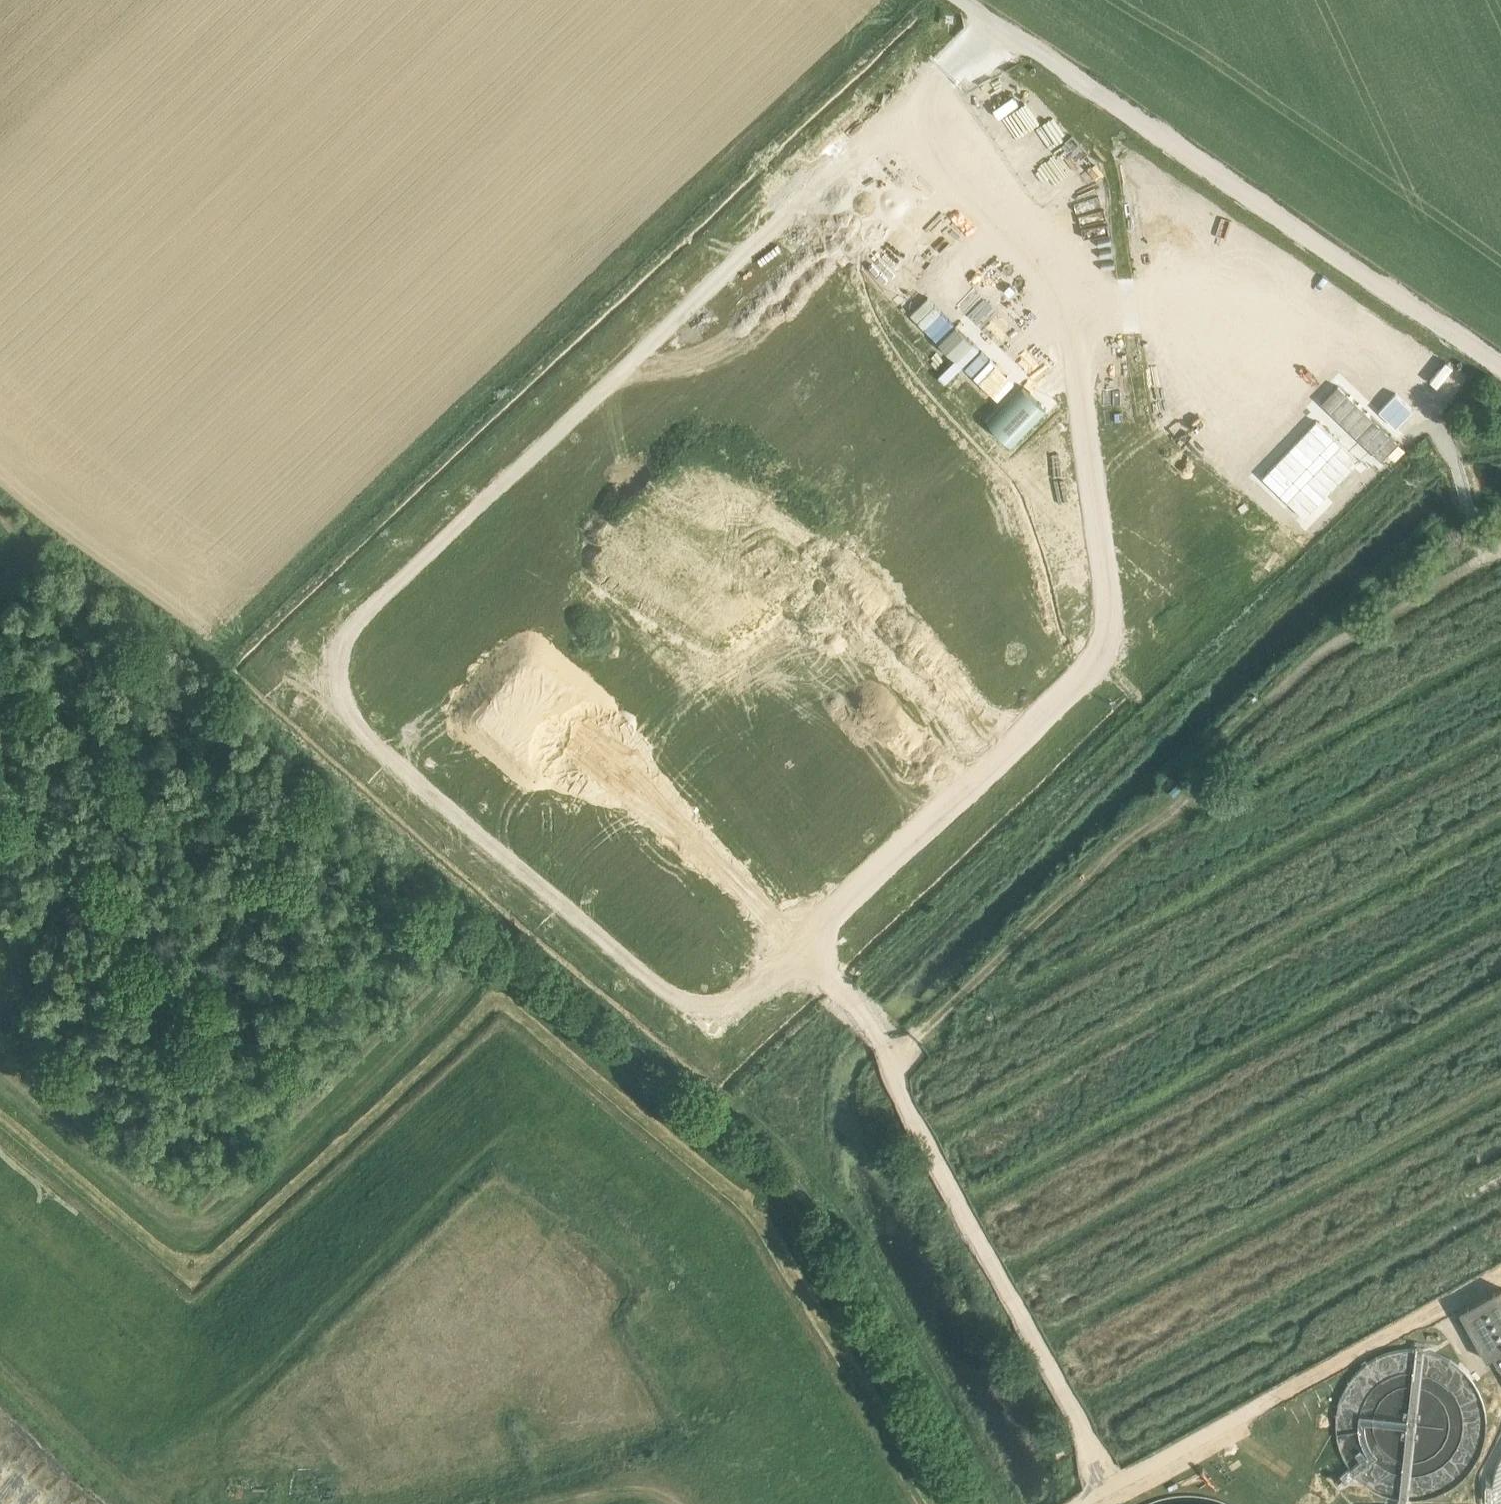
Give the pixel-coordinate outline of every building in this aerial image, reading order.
[(1047,408),(1023,386),(990,421),(1012,444),(1047,408)] [(1461,1311),(1487,1360),(1495,1355),(1500,1366),(1500,1288),(1461,1311)]
